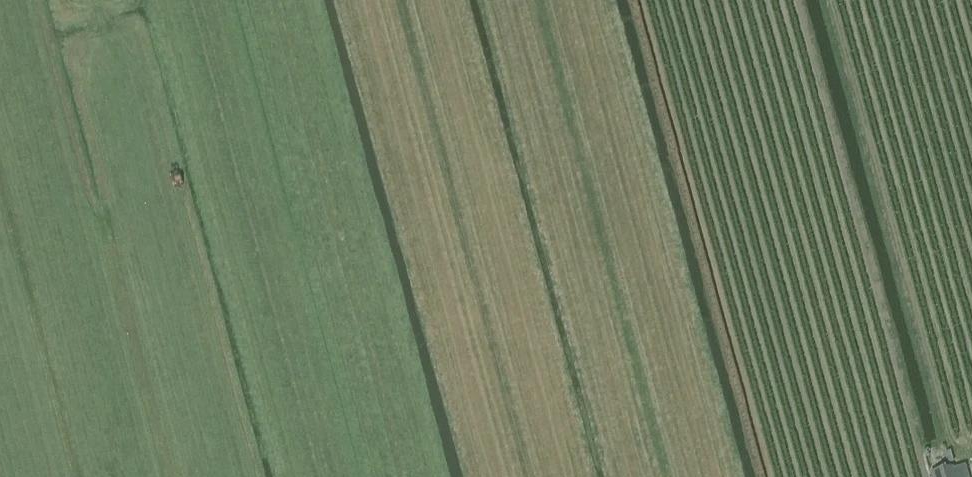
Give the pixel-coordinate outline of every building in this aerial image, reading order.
[(951,470),(953,476),(967,476),(965,466),(951,470)] [(931,473),(932,476),(953,476),(951,470),(951,468),(931,473)]
